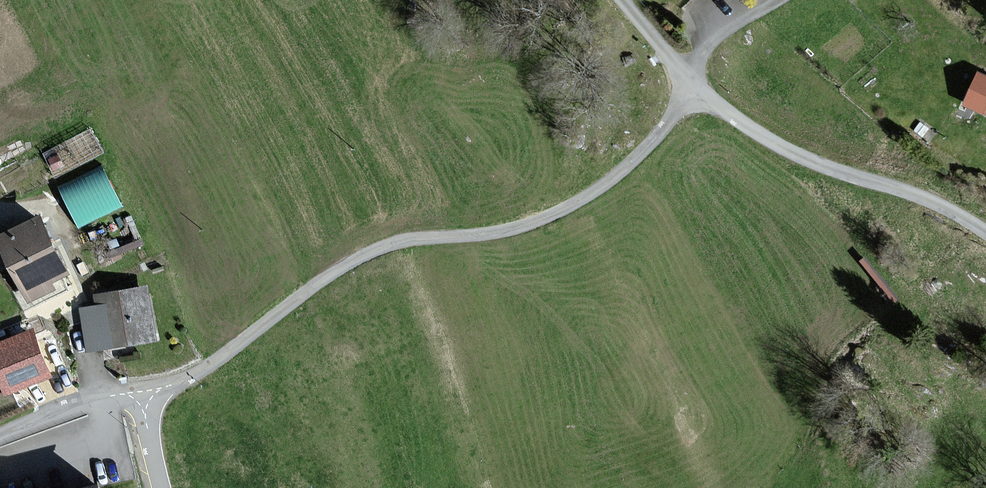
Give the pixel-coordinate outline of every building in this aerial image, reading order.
[(979,73),(965,103),(985,113),(985,76),(979,73)] [(101,165),(58,187),(79,229),(122,207),(101,165)] [(41,215),(0,235),(0,243),(28,301),(55,288),(52,281),(69,273),(41,215)] [(156,339),(147,287),(96,295),(98,306),(82,309),(88,351),(156,339)] [(33,330),(0,343),(0,392),(4,390),(6,394),(51,376),(33,330)]
